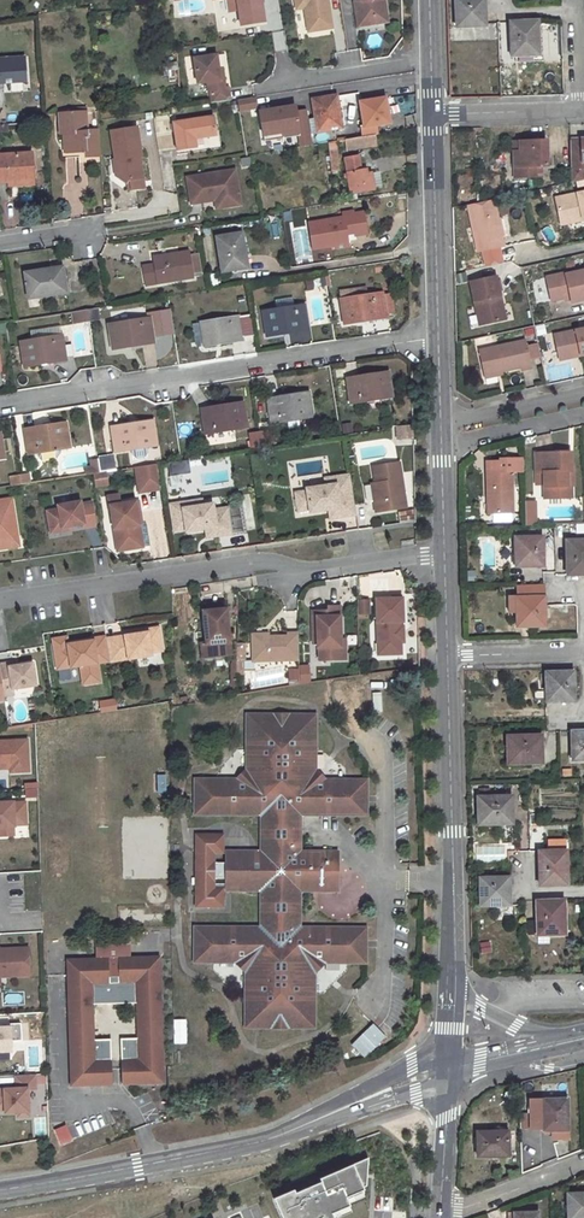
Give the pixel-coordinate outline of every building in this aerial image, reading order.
[(227,13),(239,11),(241,26),(264,22),(260,0),(225,0),(227,13)] [(295,4),(303,3),(304,8),(308,32),(332,28),(327,0),(295,0),(295,4)] [(358,1),(354,1),(355,12),(362,12),(363,20),(373,19),(373,24),(387,22),(384,0),(358,0),(358,1)] [(455,28),(485,26),(484,0),(454,0),(455,28)] [(296,25),(304,23),(302,11),(294,13),(296,25)] [(355,12),(358,26),(373,24),(373,19),(363,20),(362,12),(355,12)] [(538,21),(510,22),(511,56),(515,56),(539,56),(538,21)] [(542,21),(538,21),(539,56),(515,56),(515,62),(543,61),(542,21)] [(216,55),(193,59),(197,84),(207,82),(209,91),(210,91),(212,103),(230,100),(228,88),(225,88),(224,79),(220,80),(218,69),(216,55)] [(0,57),(0,91),(29,90),(28,56),(0,57)] [(337,96),(312,100),(318,132),(342,128),(337,96)] [(256,97),(236,100),(238,113),(258,110),(256,97)] [(378,134),(377,126),(390,125),(388,97),(359,99),(361,135),(378,134)] [(312,146),(306,105),(258,112),(263,143),(297,137),(299,148),(312,146)] [(86,112),(60,115),(61,134),(64,134),(65,152),(85,151),(85,157),(100,155),(98,130),(87,131),(86,112)] [(212,116),(172,123),(176,151),(196,148),(195,140),(216,136),(212,116)] [(315,119),(308,120),(311,133),(318,132),(315,119)] [(253,124),(243,126),(246,142),(256,140),(253,124)] [(135,128),(110,131),(115,160),(115,165),(118,164),(119,170),(114,176),(126,184),(129,180),(142,178),(138,156),(140,156),(135,128)] [(374,135),(359,137),(361,148),(375,146),(374,135)] [(359,137),(346,139),(348,150),(361,148),(359,137)] [(512,152),(513,167),(518,167),(518,177),(537,177),(536,166),(541,166),(547,166),(546,140),(519,141),(519,151),(517,152),(512,152)] [(335,141),(327,142),(331,171),(339,170),(335,141)] [(570,142),(571,170),(583,170),(583,164),(583,142),(570,142)] [(0,155),(0,183),(33,180),(33,164),(30,165),(29,153),(0,155)] [(358,156),(345,158),(348,173),(344,174),(345,178),(348,177),(351,194),(374,190),(372,174),(362,176),(358,156)] [(222,207),(239,204),(234,170),(186,177),(190,200),(220,195),(222,207)] [(583,170),(571,170),(571,185),(583,183),(583,170)] [(379,172),(372,174),(374,190),(382,188),(379,172)] [(560,223),(581,218),(582,220),(583,219),(583,194),(555,201),(560,223)] [(190,200),(190,204),(214,200),(215,208),(222,207),(220,195),(190,200)] [(493,204),(467,210),(477,256),(504,250),(493,204)] [(344,218),(309,223),(313,249),(337,245),(348,244),(346,234),(345,228),(354,227),(355,233),(356,236),(366,234),(363,213),(354,214),(353,212),(344,214),(344,218)] [(581,218),(560,223),(561,227),(583,222),(582,220),(581,218)] [(242,233),(216,237),(222,271),(247,266),(242,233)] [(151,266),(142,268),(145,286),(154,284),(154,282),(157,281),(158,284),(192,277),(187,252),(153,258),(155,267),(151,267),(151,266)] [(62,267),(25,273),(28,298),(66,292),(62,267)] [(546,281),(552,306),(570,302),(571,305),(583,302),(583,274),(566,278),(566,277),(546,281)] [(312,279),(304,281),(307,297),(315,295),(312,279)] [(496,279),(470,285),(479,327),(502,322),(498,303),(501,303),(496,279)] [(537,302),(548,300),(544,283),(534,285),(537,302)] [(364,288),(343,291),(343,299),(366,295),(364,288)] [(375,319),(375,318),(386,316),(382,293),(366,295),(343,299),(340,299),(344,324),(375,319)] [(298,331),(298,330),(308,329),(304,305),(294,307),(293,298),(276,300),(277,309),(263,311),(267,336),(298,331)] [(94,309),(87,310),(89,321),(95,320),(94,309)] [(87,310),(80,311),(81,322),(89,321),(87,310)] [(80,311),(71,312),(73,323),(81,322),(80,311)] [(233,341),(233,340),(242,338),(239,316),(201,322),(204,346),(233,341)] [(150,318),(108,325),(112,350),(144,345),(143,343),(153,342),(150,318)] [(61,326),(52,328),(54,337),(62,335),(61,326)] [(31,341),(20,343),(24,367),(55,362),(55,361),(66,359),(62,335),(54,337),(52,328),(30,331),(31,341)] [(554,339),(557,353),(563,352),(565,362),(577,360),(576,356),(580,355),(580,359),(583,358),(583,332),(554,339)] [(524,341),(479,351),(484,375),(501,372),(520,367),(521,370),(530,368),(524,341)] [(357,378),(347,380),(350,403),(392,397),(388,372),(357,377),(357,378)] [(277,399),(267,400),(271,423),(312,417),(309,392),(277,397),(277,399)] [(212,409),(201,411),(205,433),(247,427),(243,402),(211,408),(212,409)] [(122,427),(112,428),(115,451),(157,445),(154,421),(122,425),(122,427)] [(35,430),(25,431),(28,455),(70,448),(66,423),(35,428),(35,430)] [(414,437),(414,425),(397,428),(398,440),(414,437)] [(273,447),(270,432),(260,434),(263,448),(273,447)] [(263,448),(260,434),(251,435),(253,450),(263,448)] [(137,451),(139,461),(154,459),(153,448),(137,451)] [(571,472),(570,453),(534,453),(534,473),(543,473),(544,498),(571,498),(571,486),(567,486),(566,472),(571,472)] [(522,472),(522,459),(500,459),(500,461),(490,461),(490,470),(486,470),(486,495),(491,495),(490,513),(511,514),(511,472),(522,472)] [(168,474),(189,473),(188,462),(168,463),(168,474)] [(161,487),(158,464),(138,467),(142,490),(161,487)] [(377,512),(407,508),(400,464),(374,468),(376,484),(379,502),(375,502),(377,512)] [(109,485),(107,472),(94,474),(95,487),(109,485)] [(170,489),(187,488),(187,475),(170,475),(170,489)] [(338,491),(353,488),(351,475),(326,478),(327,486),(337,485),(338,491)] [(338,518),(357,514),(353,488),(338,491),(337,485),(327,486),(308,489),(308,492),(297,493),(299,512),(311,510),(311,513),(337,509),(338,518)] [(146,493),(148,510),(163,508),(161,491),(146,493)] [(121,504),(119,495),(109,497),(110,506),(121,504)] [(12,499),(0,501),(0,549),(5,548),(4,539),(18,536),(12,499)] [(183,509),(202,506),(201,500),(182,503),(183,509)] [(537,524),(536,500),(524,501),(525,525),(537,524)] [(60,509),(48,511),(51,529),(69,526),(84,524),(84,528),(95,526),(92,503),(82,504),(81,502),(59,505),(60,509)] [(121,504),(110,506),(117,551),(139,548),(136,526),(140,525),(136,502),(121,504)] [(182,503),(170,505),(174,532),(186,530),(186,532),(205,529),(211,528),(213,537),(232,534),(228,508),(213,510),(212,504),(202,506),(183,509),(182,503)] [(398,513),(400,521),(414,519),(413,511),(398,513)] [(4,539),(5,548),(19,546),(18,536),(4,539)] [(542,537),(514,537),(515,567),(543,566),(542,537)] [(566,541),(567,576),(583,575),(583,541),(566,541)] [(543,585),(515,586),(515,596),(515,598),(543,597),(543,585)] [(401,597),(375,598),(376,650),(392,649),(392,653),(399,653),(399,641),(402,641),(402,625),(398,625),(396,626),(396,621),(398,621),(401,620),(401,597)] [(543,597),(515,598),(516,613),(516,627),(544,627),(543,597)] [(357,600),(357,617),(370,616),(369,599),(357,600)] [(229,647),(223,602),(200,605),(204,636),(210,636),(212,649),(229,647)] [(339,604),(327,604),(327,608),(311,608),(312,640),(317,640),(318,651),(327,650),(329,652),(329,657),(344,657),(343,642),(338,642),(338,637),(340,637),(339,604)] [(127,630),(103,633),(106,655),(106,656),(148,650),(147,647),(159,646),(156,623),(144,624),(144,627),(127,630)] [(50,633),(51,640),(54,637),(62,635),(65,638),(64,631),(50,633)] [(91,635),(94,657),(106,655),(103,633),(103,631),(90,633),(90,635),(91,635)] [(266,637),(251,638),(251,659),(298,657),(297,631),(286,631),(286,634),(266,635),(266,637)] [(51,640),(54,663),(77,659),(79,678),(96,675),(94,657),(91,635),(90,635),(65,638),(62,635),(54,637),(51,640)] [(198,637),(200,651),(212,649),(210,636),(204,636),(198,637)] [(9,687),(8,682),(32,679),(29,656),(14,659),(5,660),(5,656),(0,657),(0,689),(9,687)] [(288,667),(288,684),(310,683),(309,666),(288,667)] [(573,672),(545,673),(546,702),(574,701),(573,672)] [(382,713),(381,693),(373,693),(373,713),(382,713)] [(96,697),(98,708),(113,705),(112,695),(96,697)] [(303,884),(341,884),(340,845),(303,846),(302,809),(368,807),(367,773),(325,773),(325,764),(316,764),(315,726),(315,709),(244,711),(244,727),(245,765),(237,765),(237,775),(195,776),(196,811),(262,809),(262,847),(227,848),(228,886),(263,885),(264,923),(198,924),(198,958),(240,957),(241,967),(249,967),(250,1022),(320,1021),(319,966),(329,965),(329,957),(370,956),(369,921),(304,922),(303,884)] [(571,731),(572,760),(583,760),(583,731),(571,731)] [(541,736),(507,737),(507,764),(541,764),(541,736)] [(0,739),(0,772),(30,770),(29,738),(0,739)] [(26,791),(38,788),(37,781),(25,784),(26,791)] [(511,797),(478,797),(478,825),(512,824),(511,797)] [(27,799),(0,800),(0,839),(29,837),(27,799)] [(477,862),(506,860),(505,845),(476,847),(477,862)] [(566,850),(538,851),(539,886),(567,885),(566,850)] [(509,877),(479,878),(480,906),(509,906),(509,877)] [(565,900),(537,901),(538,935),(565,935),(565,900)] [(481,954),(491,952),(489,941),(479,943),(481,954)] [(0,948),(0,985),(2,985),(1,979),(32,977),(30,946),(0,948)] [(124,1079),(129,1079),(129,1061),(147,1061),(145,970),(126,970),(126,953),(121,952),(121,977),(138,977),(140,1054),(123,1054),(124,1079)] [(129,1061),(129,1079),(165,1078),(162,952),(126,953),(126,970),(145,970),(147,1061),(129,1061)] [(73,1080),(109,1079),(108,1061),(90,1062),(88,971),(106,971),(106,953),(70,954),(73,1080)] [(109,1079),(114,1079),(113,1055),(96,1055),(95,978),(112,977),(111,953),(106,953),(106,971),(88,971),(90,1062),(108,1061),(109,1079)] [(351,1045),(365,1059),(386,1037),(372,1023),(351,1045)] [(0,1026),(0,1056),(13,1055),(13,1042),(22,1042),(21,1025),(0,1026)] [(336,1039),(340,1050),(348,1047),(345,1036),(336,1039)] [(46,1075),(14,1075),(14,1087),(0,1088),(0,1117),(47,1116),(46,1075)] [(568,1099),(543,1099),(544,1110),(542,1110),(543,1131),(568,1130),(568,1099)] [(33,1117),(34,1136),(47,1135),(46,1117),(33,1117)] [(52,1131),(60,1146),(72,1140),(65,1125),(52,1131)] [(508,1132),(476,1132),(477,1157),(497,1156),(497,1155),(509,1154),(508,1132)] [(369,1160),(275,1201),(283,1217),(331,1217),(366,1203),(369,1160)] [(567,1193),(568,1217),(583,1217),(583,1192),(567,1193)]
